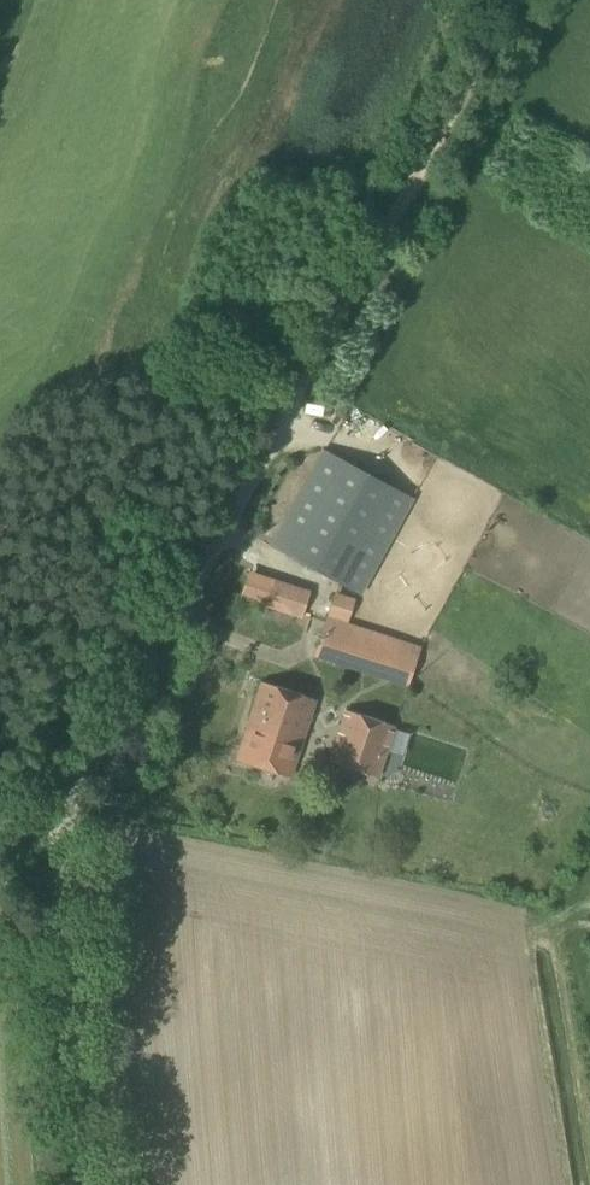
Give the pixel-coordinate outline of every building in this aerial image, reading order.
[(358,417),(355,432),(384,437),(386,422),(358,417)] [(360,594),(411,501),(322,453),(271,546),(360,594)] [(406,686),(418,649),(327,619),(315,656),(406,686)] [(290,779),(315,702),(259,684),(235,761),(290,779)] [(378,778),(394,727),(343,711),(327,762),(378,778)]
